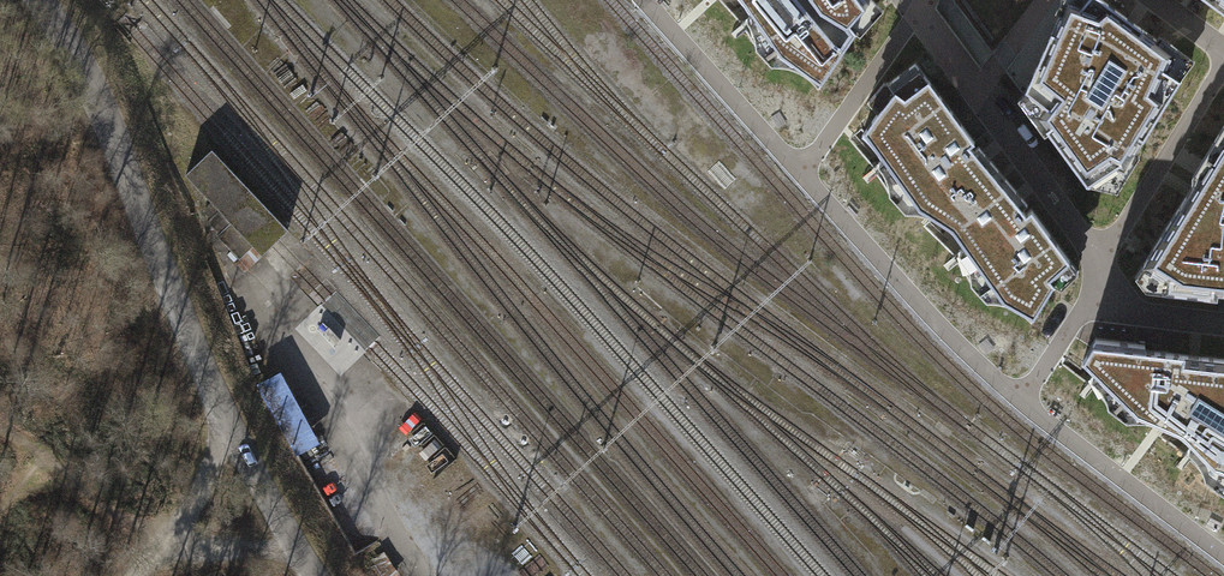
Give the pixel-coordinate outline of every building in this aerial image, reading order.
[(870,6),(865,0),(743,0),(752,14),(770,11),(773,33),(758,37),(757,47),(772,64),(779,63),(788,64),(797,68),(806,73),(818,84),(870,6)] [(1099,0),(1069,0),(1025,97),(1087,180),(1115,162),(1123,166),(1176,80),(1163,71),(1171,53),(1099,0)] [(1223,10),(1223,0),(1210,0),(1223,10)] [(918,210),(935,216),(998,170),(978,147),(974,150),(970,144),(973,141),(916,65),(891,83),(897,90),(864,134),(878,150),(884,158),(899,154),(906,176),(891,183),(891,194),(906,210),(918,210)] [(1188,180),(1193,184),(1135,276),(1145,289),(1217,297),(1218,292),(1223,292),(1223,122),(1188,180)] [(274,242),(287,229),(211,151),(185,177),(260,255),(274,242)] [(1026,203),(998,170),(935,216),(943,221),(954,231),(961,240),(966,248),(982,245),(987,264),(973,272),(972,282),(987,298),(993,298),(1001,298),(1009,301),(1016,304),(1022,309),(1031,315),(1052,282),(1047,275),(1067,257),(1031,209),(1026,213),(1021,206),(1026,203)] [(1096,340),(1084,360),(1096,371),(1112,368),(1119,387),(1108,394),(1109,404),(1127,418),(1142,417),(1154,419),(1162,421),(1170,424),(1179,430),(1187,436),(1193,443),(1208,436),(1220,458),(1206,466),(1206,476),(1223,489),(1223,488),(1223,359),(1141,350),(1142,345),(1096,340)]
